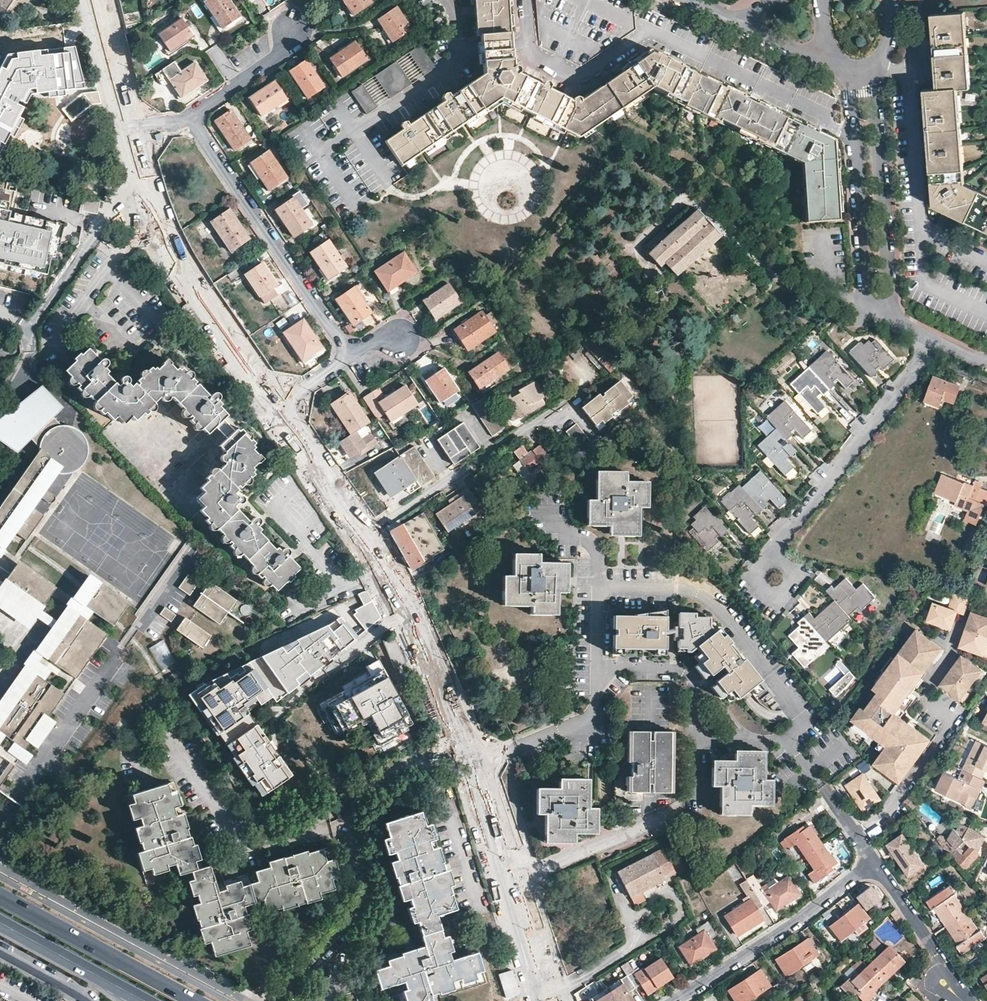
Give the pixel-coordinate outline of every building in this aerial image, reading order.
[(3,48),(13,33),(1,25),(10,12),(16,16),(25,4),(26,5),(29,0),(0,0),(0,46),(3,48)] [(230,0),(206,0),(204,1),(222,28),(241,16),(230,0)] [(353,15),(373,1),(372,0),(342,0),(353,15)] [(600,121),(627,108),(656,89),(801,162),(804,221),(841,219),(836,138),(816,128),(740,90),(673,57),(655,48),(581,97),(574,93),(548,80),(522,67),(515,64),(513,42),(512,34),(510,0),(477,0),(480,39),(480,44),(482,74),(450,97),(410,125),(390,138),(384,143),(401,167),(466,121),(484,108),(498,98),(509,102),(518,107),(532,114),(543,119),(554,124),(563,129),(578,135),(600,121)] [(538,12),(540,16),(547,15),(550,10),(556,13),(557,22),(565,17),(567,29),(574,33),(580,29),(574,18),(582,17),(588,5),(593,15),(597,14),(621,27),(630,26),(627,4),(620,0),(536,0),(538,12)] [(377,20),(382,27),(392,42),(411,30),(396,7),(377,20)] [(935,53),(967,51),(965,12),(933,14),(934,39),(935,53)] [(444,20),(439,15),(435,19),(440,24),(444,20)] [(158,34),(173,24),(168,16),(153,26),(158,34)] [(181,18),(173,24),(158,34),(170,51),(193,35),(181,18)] [(392,42),(382,27),(379,28),(384,35),(382,36),(388,45),(392,42)] [(367,59),(354,41),(329,59),(342,77),(367,59)] [(0,66),(0,146),(31,91),(83,86),(72,46),(7,54),(0,66)] [(364,114),(436,72),(422,48),(351,90),(364,114)] [(938,87),(957,86),(970,85),(967,51),(935,53),(936,70),(938,87)] [(324,87),(306,60),(290,71),(307,98),(324,87)] [(208,80),(195,62),(169,80),(181,98),(208,80)] [(287,99),(274,81),(249,98),(261,116),(274,107),(276,110),(288,102),(286,99),(287,99)] [(927,129),(960,128),(957,86),(938,87),(925,88),(926,113),(927,129)] [(498,98),(484,108),(487,112),(498,103),(498,98)] [(509,102),(498,98),(498,103),(506,107),(509,102)] [(518,107),(509,102),(506,107),(516,112),(518,107)] [(250,139),(231,110),(215,121),(234,150),(250,139)] [(543,119),(532,114),(530,118),(541,123),(543,119)] [(551,128),(554,124),(543,119),(541,123),(551,128)] [(561,133),(563,129),(554,124),(551,128),(561,133)] [(930,173),(963,171),(960,128),(927,129),(929,148),(930,173)] [(430,157),(447,149),(444,143),(427,151),(430,157)] [(287,178),(268,151),(250,163),(268,191),(287,178)] [(930,173),(932,205),(946,212),(965,221),(980,191),(964,183),(963,171),(930,173)] [(980,191),(965,221),(980,229),(986,232),(986,194),(980,191)] [(299,194),(293,198),(299,207),(304,203),(299,194)] [(101,214),(104,199),(88,195),(85,210),(101,214)] [(299,207),(293,198),(275,211),(293,237),(311,225),(299,207)] [(48,273),(52,257),(53,251),(55,243),(55,240),(58,227),(14,217),(10,216),(11,210),(8,209),(10,201),(0,199),(0,262),(42,271),(48,273)] [(250,239),(229,209),(211,222),(231,252),(250,239)] [(720,235),(696,210),(667,236),(662,231),(644,246),(649,252),(647,254),(659,266),(664,262),(676,275),(720,235)] [(14,217),(58,227),(60,221),(57,220),(57,221),(19,213),(19,212),(15,211),(14,217)] [(53,251),(52,257),(57,258),(58,255),(57,254),(59,244),(60,245),(61,241),(60,241),(64,223),(60,222),(61,221),(60,221),(58,227),(55,240),(55,243),(53,251)] [(346,268),(327,240),(309,252),(328,279),(346,268)] [(417,272),(403,252),(375,272),(388,292),(417,272)] [(11,269),(27,273),(41,276),(42,271),(0,262),(0,267),(11,269)] [(276,282),(263,263),(245,275),(266,308),(282,298),(275,289),(281,285),(278,280),(276,282)] [(461,302),(449,283),(423,301),(435,320),(461,302)] [(372,313),(354,286),(335,299),(353,325),(372,313)] [(292,291),(285,296),(292,306),(299,302),(292,291)] [(498,320),(491,310),(483,315),(490,325),(498,320)] [(483,315),(481,312),(455,331),(467,349),(494,331),(490,325),(483,315)] [(323,347),(303,318),(292,325),(291,324),(288,326),(289,327),(282,332),(302,361),(323,347)] [(610,372),(619,363),(603,347),(603,348),(591,335),(582,342),(598,359),(610,372)] [(894,360),(875,339),(871,344),(868,341),(863,345),(860,342),(848,353),(871,378),(877,372),(875,370),(879,367),(882,370),(894,360)] [(583,348),(578,342),(570,348),(576,354),(583,348)] [(215,428),(224,420),(228,416),(216,404),(220,400),(220,397),(218,394),(216,393),(213,394),(210,397),(183,369),(180,371),(178,369),(176,370),(167,360),(157,370),(153,366),(132,387),(128,384),(129,382),(129,379),(126,377),(122,378),(121,379),(121,382),(121,384),(118,387),(107,374),(109,372),(106,369),(108,366),(109,365),(108,361),(105,360),(101,361),(101,362),(89,349),(81,356),(80,354),(74,360),(75,362),(65,372),(113,421),(117,417),(124,424),(131,417),(135,421),(159,398),(161,398),(163,402),(165,403),(166,403),(169,401),(170,398),(172,398),(207,435),(215,428)] [(854,381),(827,351),(808,368),(829,391),(835,385),(833,382),(836,379),(845,389),(854,381)] [(479,388),(491,380),(508,369),(497,352),(468,372),(479,388)] [(908,361),(900,357),(898,363),(905,366),(908,361)] [(606,376),(610,372),(598,359),(594,363),(606,376)] [(458,391),(443,368),(425,381),(440,403),(458,391)] [(829,391),(808,368),(789,385),(817,415),(826,407),(817,397),(820,394),(823,396),(829,391)] [(959,385),(934,375),(928,391),(926,390),(924,398),(927,399),(927,400),(939,405),(942,397),(953,401),(959,385)] [(494,385),(491,380),(479,388),(478,388),(474,382),(471,385),(477,393),(481,391),(482,393),(494,385)] [(546,402),(534,380),(518,390),(519,392),(511,397),(509,394),(501,398),(514,420),(546,402)] [(627,401),(633,396),(620,380),(603,393),(604,395),(602,397),(599,394),(581,408),(595,425),(601,421),(604,424),(612,417),(611,415),(616,410),(618,412),(629,404),(627,401)] [(417,404),(405,385),(377,404),(389,422),(417,404)] [(42,388),(0,421),(0,441),(17,453),(31,440),(40,449),(39,453),(40,455),(0,510),(0,544),(52,473),(53,473),(55,474),(56,474),(57,475),(58,475),(62,476),(70,475),(74,473),(80,470),(84,465),(87,460),(88,457),(88,453),(88,447),(86,441),(85,438),(80,432),(75,429),(72,428),(66,427),(62,427),(53,418),(63,409),(42,388)] [(519,392),(518,390),(517,389),(509,394),(511,397),(519,392)] [(357,400),(351,391),(331,404),(350,432),(339,440),(350,456),(355,452),(361,453),(361,448),(368,444),(362,437),(357,429),(368,422),(354,402),(357,400)] [(484,396),(476,401),(470,404),(492,436),(505,427),(504,426),(502,423),(484,396)] [(637,400),(633,396),(627,401),(629,404),(630,405),(637,400)] [(811,431),(784,401),(766,418),(776,429),(786,441),(792,435),(790,432),(794,429),(803,439),(811,431)] [(618,412),(616,410),(611,415),(612,417),(614,418),(619,414),(618,412)] [(235,431),(224,420),(215,428),(226,440),(235,431)] [(478,447),(462,421),(436,438),(453,464),(478,447)] [(604,424),(601,421),(595,425),(595,426),(598,431),(600,429),(605,425),(604,424)] [(593,444),(576,423),(566,431),(583,453),(593,444)] [(786,441),(776,429),(757,446),(784,476),(793,468),(785,459),(789,456),(790,457),(796,452),(786,441)] [(236,430),(235,431),(226,440),(218,447),(224,452),(224,454),(222,455),(221,457),(221,461),(223,463),(224,463),(224,465),(200,488),(203,492),(196,499),(203,507),(200,511),(235,548),(234,550),(233,551),(233,554),(235,556),(236,557),(238,557),(241,554),(276,591),(287,581),(289,583),(295,577),(293,575),(300,568),(289,556),(290,554),(290,553),(288,549),(287,548),(284,548),(281,551),(277,548),(275,550),(255,529),(260,524),(260,523),(260,521),(259,518),(256,518),(254,519),(249,523),(234,507),(237,504),(241,505),(242,504),(244,504),(245,501),(244,499),(242,498),(240,496),(239,496),(237,497),(234,494),(254,475),(251,472),(262,460),(252,450),(254,448),(236,430)] [(379,441),(371,431),(362,437),(368,444),(361,448),(361,453),(379,441)] [(806,445),(815,437),(811,433),(802,440),(806,445)] [(553,445),(548,438),(528,453),(522,445),(513,451),(519,459),(528,471),(521,476),(530,488),(536,483),(535,481),(544,474),(543,473),(549,468),(544,461),(556,452),(552,446),(553,445)] [(416,480),(420,487),(435,477),(413,445),(399,455),(416,480)] [(416,480),(399,455),(376,471),(392,496),(416,480)] [(528,471),(519,459),(512,464),(521,476),(528,471)] [(500,471),(492,460),(486,465),(493,475),(500,471)] [(627,472),(598,471),(598,500),(588,500),(587,526),(610,526),(609,535),(640,535),(640,507),(649,508),(650,482),(628,482),(627,472)] [(760,471),(741,488),(762,511),(768,505),(766,503),(769,499),(778,509),(787,501),(760,471)] [(58,475),(57,475),(56,474),(55,474),(53,473),(52,473),(0,544),(0,555),(16,533),(33,509),(41,498),(47,491),(58,475)] [(980,489),(982,483),(974,481),(972,486),(942,474),(934,494),(956,502),(954,505),(967,510),(964,518),(977,523),(985,502),(986,502),(986,491),(980,489)] [(762,511),(741,488),(739,485),(720,502),(750,535),(759,527),(750,517),(754,514),(756,516),(762,511)] [(468,488),(461,492),(464,496),(451,504),(436,513),(447,531),(462,521),(475,512),(473,509),(480,505),(468,488)] [(54,496),(47,491),(41,498),(49,504),(51,504),(54,503),(55,501),(55,498),(54,496)] [(464,496),(461,492),(449,501),(451,504),(464,496)] [(494,493),(487,498),(496,512),(503,507),(494,493)] [(484,512),(480,505),(473,509),(475,512),(462,521),(464,525),(484,512)] [(727,532),(704,507),(693,517),(695,520),(690,525),(693,528),(688,532),(707,552),(719,542),(715,538),(719,535),(721,537),(727,532)] [(45,517),(33,509),(16,533),(27,541),(45,517)] [(443,550),(423,513),(390,532),(411,569),(412,568),(414,570),(433,559),(432,556),(443,550)] [(538,553),(512,553),(512,575),(503,575),(502,606),(531,606),(531,614),(557,615),(557,593),(567,593),(567,563),(538,562),(538,553)] [(56,590),(19,563),(3,586),(40,613),(56,590)] [(200,584),(188,576),(179,589),(190,597),(200,584)] [(857,588),(846,576),(834,587),(832,584),(826,589),(835,599),(849,615),(860,605),(863,608),(876,596),(864,582),(857,588)] [(97,584),(92,580),(58,626),(54,632),(37,655),(42,659),(75,614),(81,606),(97,584)] [(237,602),(210,583),(194,607),(220,626),(237,602)] [(0,584),(0,592),(38,619),(54,632),(58,626),(40,613),(3,586),(0,584)] [(113,630),(117,624),(129,608),(97,584),(81,606),(90,613),(113,630)] [(0,592),(0,613),(28,632),(38,619),(0,592)] [(954,610),(959,595),(955,594),(950,608),(954,610)] [(963,614),(969,598),(959,595),(954,610),(950,608),(935,603),(929,619),(950,628),(953,619),(956,611),(963,614)] [(849,615),(835,599),(815,617),(810,611),(804,616),(827,641),(852,618),(849,615)] [(371,603),(350,613),(364,632),(380,620),(371,603)] [(90,613),(81,606),(75,614),(84,621),(90,613)] [(176,616),(165,608),(160,615),(171,623),(176,616)] [(665,631),(666,611),(635,615),(635,616),(613,616),(613,629),(616,629),(616,635),(612,635),(612,645),(613,645),(612,654),(622,654),(622,649),(622,646),(655,647),(655,650),(655,655),(664,656),(665,637),(662,637),(662,631),(665,631)] [(970,616),(969,621),(966,628),(986,636),(986,617),(972,612),(970,616)] [(75,614),(42,659),(74,682),(107,638),(84,621),(75,614)] [(740,656),(733,647),(730,650),(727,646),(730,643),(723,635),(720,638),(715,631),(713,633),(708,627),(709,619),(704,619),(694,619),(694,615),(678,614),(678,623),(674,623),(674,627),(673,642),(678,642),(677,645),(686,646),(686,649),(686,652),(689,653),(696,647),(701,653),(706,660),(700,664),(695,668),(704,679),(709,675),(710,677),(717,671),(722,677),(715,682),(716,684),(711,688),(720,699),(725,695),(731,690),(736,696),(738,699),(750,689),(757,683),(760,680),(743,659),(740,662),(737,659),(740,656)] [(816,651),(827,641),(804,616),(798,621),(801,624),(789,634),(799,646),(793,652),(805,666),(819,654),(816,651)] [(212,637),(185,619),(177,631),(203,650),(212,637)] [(203,684),(186,696),(258,798),(290,776),(247,715),(270,698),(275,704),(308,678),(305,674),(315,665),(318,669),(355,640),(337,619),(203,684)] [(984,654),(986,645),(986,644),(986,636),(966,628),(963,637),(960,645),(965,647),(984,654)] [(723,635),(718,629),(715,631),(720,638),(723,635)] [(918,641),(922,634),(917,630),(913,637),(918,641)] [(930,649),(934,643),(922,634),(918,641),(913,637),(893,663),(885,674),(874,691),(877,693),(865,711),(861,708),(855,717),(856,722),(870,732),(870,733),(882,742),(888,746),(884,752),(876,763),(893,776),(897,770),(905,775),(926,745),(918,740),(923,733),(914,727),(908,723),(899,716),(893,713),(897,707),(902,701),(906,695),(908,692),(912,686),(915,682),(922,672),(931,659),(936,653),(930,649)] [(178,661),(164,640),(149,650),(163,671),(178,661)] [(943,649),(934,643),(930,649),(936,653),(931,659),(934,661),(939,654),(943,649)] [(947,665),(967,680),(971,674),(977,666),(957,651),(953,657),(947,665)] [(700,664),(706,660),(701,653),(695,658),(700,664)] [(390,740),(407,731),(406,729),(400,718),(407,715),(377,659),(365,666),(369,672),(372,677),(345,691),(324,702),(326,706),(333,719),(340,732),(348,727),(369,716),(377,732),(372,735),(374,739),(378,747),(390,740)] [(885,674),(893,663),(890,661),(882,673),(885,674)] [(31,674),(36,665),(32,662),(0,706),(0,715),(25,682),(31,674)] [(31,674),(40,681),(46,672),(36,665),(31,674)] [(962,687),(967,680),(947,665),(941,673),(936,680),(956,695),(962,687)] [(977,666),(971,674),(974,677),(981,668),(977,666)] [(847,685),(854,674),(850,669),(829,688),(836,695),(847,685)] [(181,670),(167,679),(172,685),(185,676),(181,670)] [(345,691),(372,677),(369,672),(342,687),(345,691)] [(925,673),(922,672),(915,682),(917,684),(925,673)] [(43,683),(40,681),(31,674),(25,682),(0,715),(0,737),(23,753),(27,746),(47,720),(63,697),(43,683)] [(64,692),(70,684),(64,679),(58,688),(64,692)] [(755,695),(762,689),(757,683),(750,689),(755,695)] [(965,689),(962,687),(956,695),(960,697),(965,689)] [(736,696),(731,690),(725,695),(730,701),(736,696)] [(910,698),(906,695),(902,701),(906,704),(910,698)] [(333,719),(326,706),(321,708),(328,721),(333,719)] [(903,710),(897,707),(893,713),(899,716),(903,710)] [(412,726),(407,715),(400,718),(406,729),(412,726)] [(369,716),(348,727),(351,732),(366,724),(372,735),(377,732),(369,716)] [(47,720),(27,746),(35,751),(54,725),(47,720)] [(867,738),(870,733),(870,732),(856,722),(853,728),(867,738)] [(667,747),(667,731),(628,731),(628,746),(628,762),(630,762),(629,776),(628,776),(628,792),(667,793),(667,777),(667,762),(667,747)] [(930,739),(923,733),(918,740),(926,745),(930,739)] [(378,747),(374,739),(369,742),(374,751),(391,743),(390,740),(378,747)] [(962,768),(969,772),(981,777),(986,768),(986,769),(986,744),(977,739),(962,768)] [(888,746),(882,742),(878,747),(884,752),(888,746)] [(771,805),(772,779),(763,779),(764,752),(733,751),(733,761),(711,761),(710,784),(719,784),(718,813),(749,814),(749,804),(771,805)] [(12,767),(0,759),(0,784),(12,767)] [(969,772),(962,768),(957,765),(955,770),(959,772),(958,776),(943,768),(934,787),(963,802),(968,793),(976,797),(981,787),(985,779),(981,777),(969,772)] [(900,781),(905,775),(897,770),(893,776),(900,781)] [(882,799),(863,772),(844,785),(863,812),(882,799)] [(597,833),(597,807),(588,807),(589,779),(559,778),(559,788),(536,788),(536,814),(545,814),(544,842),(575,843),(575,833),(597,833)] [(341,882),(330,847),(307,853),(307,851),(268,862),(270,867),(215,883),(209,866),(202,868),(195,844),(192,845),(190,837),(188,837),(186,829),(188,828),(174,782),(125,797),(139,843),(140,843),(142,851),(137,852),(147,885),(178,876),(185,898),(196,895),(199,903),(192,905),(196,920),(198,920),(200,928),(199,929),(204,944),(210,942),(214,956),(250,946),(245,932),(252,930),(247,914),(258,910),(259,915),(282,908),(283,910),(321,899),(320,894),(335,889),(334,884),(341,882)] [(927,797),(919,790),(908,802),(911,806),(917,801),(921,804),(927,797)] [(971,806),(976,797),(968,793),(963,802),(971,806)] [(823,803),(816,795),(805,804),(811,812),(811,813),(823,803)] [(384,823),(388,837),(381,839),(386,854),(394,852),(396,860),(389,862),(393,877),(395,877),(398,885),(396,886),(401,901),(408,898),(411,906),(407,908),(411,923),(416,921),(424,946),(401,953),(401,956),(387,960),(389,966),(374,970),(380,990),(404,982),(406,990),(403,991),(406,1000),(431,1000),(430,995),(439,992),(439,994),(454,990),(451,982),(460,979),(461,984),(476,980),(475,974),(483,971),(477,952),(451,960),(449,952),(452,951),(447,936),(443,937),(436,915),(455,909),(448,886),(452,884),(447,869),(444,871),(441,863),(442,862),(437,847),(430,849),(427,841),(435,839),(430,824),(424,826),(420,812),(384,823)] [(986,835),(960,822),(955,829),(953,827),(948,837),(940,834),(936,837),(950,854),(955,859),(964,869),(978,853),(986,835)] [(822,844),(809,825),(803,829),(801,826),(778,842),(784,851),(795,843),(804,856),(822,844)] [(914,843),(911,838),(908,841),(902,833),(886,844),(908,876),(924,865),(918,856),(921,854),(913,844),(914,843)] [(822,844),(804,856),(811,865),(813,869),(808,873),(806,874),(811,880),(812,879),(813,881),(812,881),(813,883),(832,870),(829,867),(835,863),(822,844)] [(661,879),(676,872),(664,849),(665,849),(665,847),(638,861),(638,860),(634,861),(635,863),(629,866),(629,865),(626,866),(627,867),(617,872),(635,906),(636,905),(635,904),(644,900),(644,901),(646,901),(641,892),(641,890),(641,889),(656,882),(657,884),(662,881),(661,879)] [(753,875),(746,879),(757,896),(763,905),(770,901),(775,911),(801,894),(788,875),(775,883),(772,880),(766,884),(765,883),(760,887),(753,875)] [(757,896),(746,879),(739,884),(746,896),(742,899),(745,903),(725,916),(738,935),(763,919),(756,910),(763,905),(757,896)] [(934,907),(947,925),(967,911),(955,893),(957,892),(956,891),(955,891),(950,883),(949,884),(950,885),(928,900),(927,899),(926,900),(932,908),(931,908),(931,910),(934,907)] [(879,899),(870,886),(855,897),(864,910),(879,899)] [(860,923),(867,918),(857,903),(826,926),(837,940),(851,930),(860,923)] [(904,922),(894,908),(890,912),(899,925),(904,922)] [(967,911),(947,925),(958,943),(955,945),(957,947),(958,946),(963,953),(986,937),(981,929),(979,930),(967,911)] [(716,934),(708,922),(694,930),(697,935),(678,947),(690,965),(716,949),(709,939),(716,934)] [(855,934),(863,928),(860,923),(851,930),(855,934)] [(817,955),(811,946),(806,939),(776,959),(786,975),(817,955)] [(888,944),(869,962),(885,979),(904,961),(888,944)] [(627,962),(621,966),(626,975),(634,987),(641,983),(647,993),(672,977),(660,958),(649,965),(649,964),(646,966),(647,966),(641,970),(639,967),(633,971),(627,962)] [(859,973),(866,966),(859,959),(852,966),(859,973)] [(869,962),(866,966),(859,973),(851,980),(859,989),(857,990),(860,993),(859,994),(866,1000),(867,1000),(875,993),(873,991),(885,979),(869,962)] [(759,970),(728,990),(735,1000),(746,1000),(769,986),(759,970)] [(510,971),(499,975),(506,998),(518,995),(510,971)] [(626,975),(613,984),(615,988),(594,1000),(634,1000),(628,991),(634,987),(626,975)] [(613,984),(590,998),(592,1000),(594,1000),(615,988),(613,984)]
